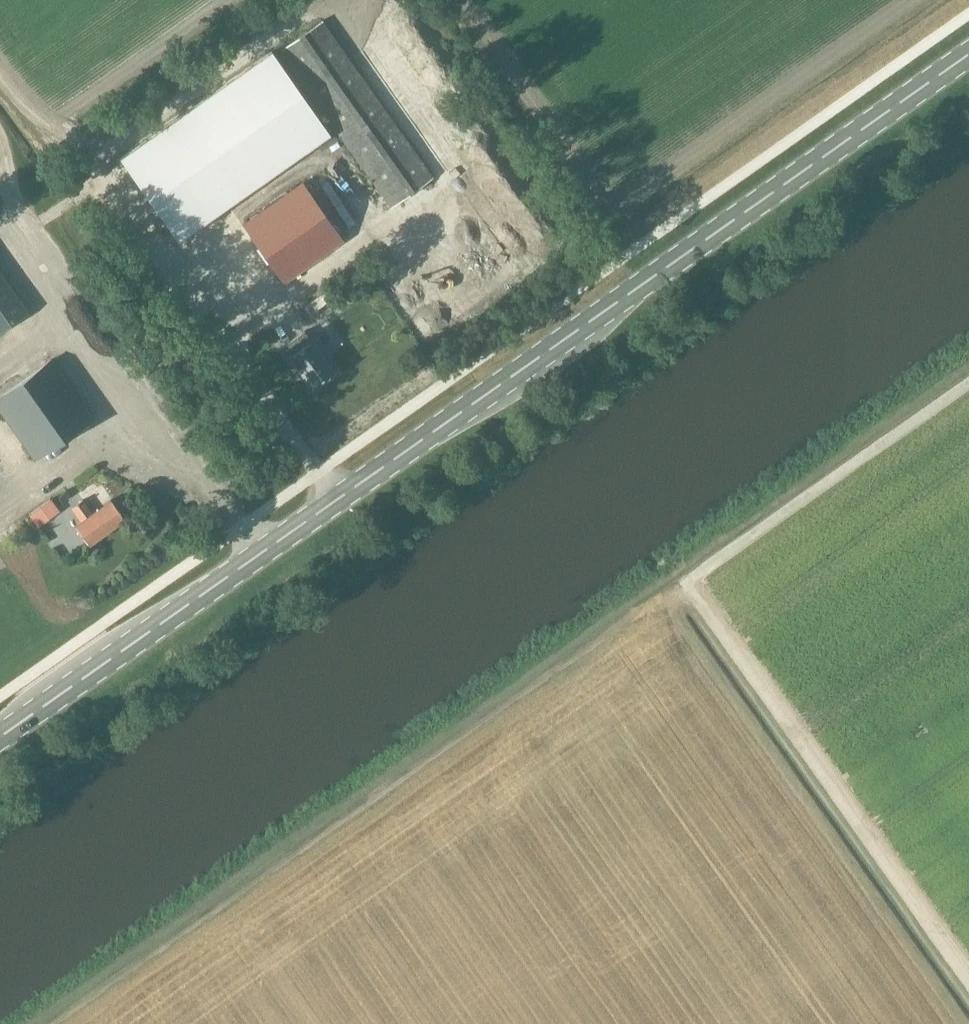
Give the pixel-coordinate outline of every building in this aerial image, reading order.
[(391,206),(432,178),(321,20),(280,49),(391,206)] [(273,54),(121,160),(180,243),(332,137),(273,54)] [(327,152),(317,157),(329,179),(339,173),(327,152)] [(284,282),(342,241),(301,183),(243,224),(284,282)] [(345,198),(335,201),(343,222),(353,218),(345,198)] [(28,313),(0,273),(0,332),(28,313)] [(311,386),(332,370),(311,341),(306,344),(298,334),(283,346),(290,356),(311,386)] [(92,419),(51,360),(0,396),(0,411),(34,459),(92,419)] [(89,545),(124,518),(110,500),(92,513),(82,500),(71,508),(81,521),(75,526),(89,545)]
